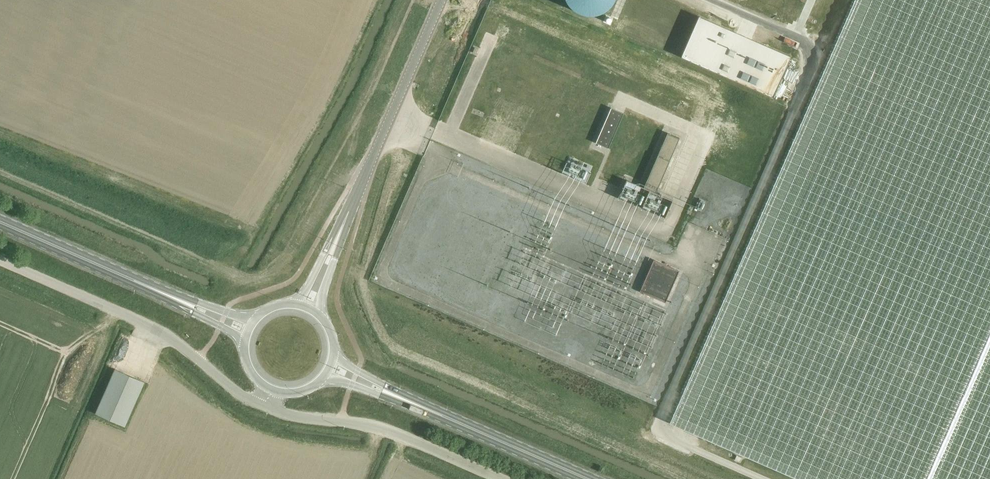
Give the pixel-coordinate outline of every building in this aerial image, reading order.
[(565,0),(566,1),(566,3),(567,4),(568,5),(569,6),(570,7),(571,8),(572,9),(573,10),(575,11),(576,12),(577,13),(579,14),(580,14),(582,15),(583,15),(584,15),(586,16),(587,16),(589,16),(590,16),(592,16),(593,16),(595,15),(596,15),(598,15),(599,14),(600,14),(602,13),(603,13),(604,12),(606,11),(607,10),(608,9),(609,8),(610,7),(611,6),(612,5),(612,4),(613,4),(614,2),(614,1),(615,0),(565,0)] [(669,424),(796,478),(989,478),(989,0),(854,0),(669,424)] [(791,57),(699,17),(681,57),(773,98),(791,57)] [(623,115),(611,109),(595,144),(608,150),(623,115)] [(679,139),(667,134),(644,187),(656,193),(679,139)] [(680,271),(654,260),(640,292),(666,303),(680,271)] [(125,427),(140,392),(144,382),(115,370),(96,414),(125,427)] [(179,375),(162,374),(161,382),(178,384),(179,375)]
